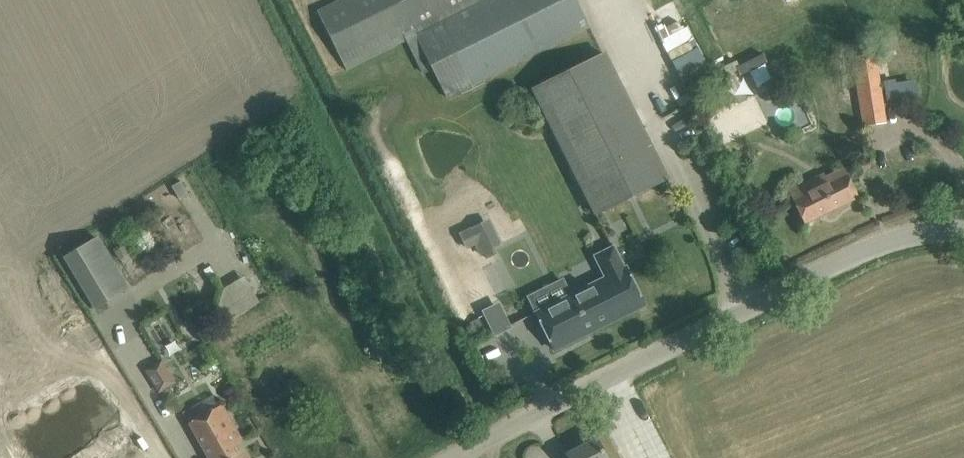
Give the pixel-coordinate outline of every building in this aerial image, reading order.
[(316,10),(344,64),(403,34),(404,38),(416,33),(414,29),(472,0),(337,0),(316,10)] [(416,33),(404,38),(423,75),(432,71),(447,99),(591,26),(577,0),(481,0),(416,33)] [(650,14),(674,60),(702,45),(678,0),(676,0),(650,14)] [(685,80),(712,69),(704,48),(676,59),(685,80)] [(666,178),(604,54),(533,89),(595,213),(666,178)] [(853,58),(861,105),(864,125),(884,122),(881,102),(874,55),(853,58)] [(664,115),(691,102),(678,74),(651,86),(664,115)] [(793,200),(795,206),(804,223),(858,197),(845,170),(813,185),(815,189),(793,200)] [(471,247),(480,243),(485,255),(506,245),(493,218),(464,232),(471,247)] [(92,305),(126,284),(94,233),(60,254),(92,305)] [(625,268),(623,268),(613,247),(595,256),(605,277),(569,296),(572,303),(541,319),(537,312),(535,312),(554,350),(585,334),(584,332),(591,329),(592,331),(628,313),(627,311),(637,306),(638,308),(644,305),(625,268)] [(218,293),(232,316),(261,298),(248,275),(218,293)] [(484,311),(497,337),(514,328),(501,302),(484,311)] [(147,371),(149,375),(153,373),(163,389),(174,382),(161,362),(147,371)] [(0,385),(0,414),(26,457),(58,457),(100,432),(116,457),(143,457),(97,380),(54,405),(31,366),(0,385)] [(183,413),(188,422),(208,457),(245,457),(237,443),(241,441),(227,416),(220,403),(213,408),(199,415),(193,407),(183,413)] [(566,454),(568,457),(606,457),(596,438),(566,454)] [(69,457),(104,457),(96,443),(69,457)]
